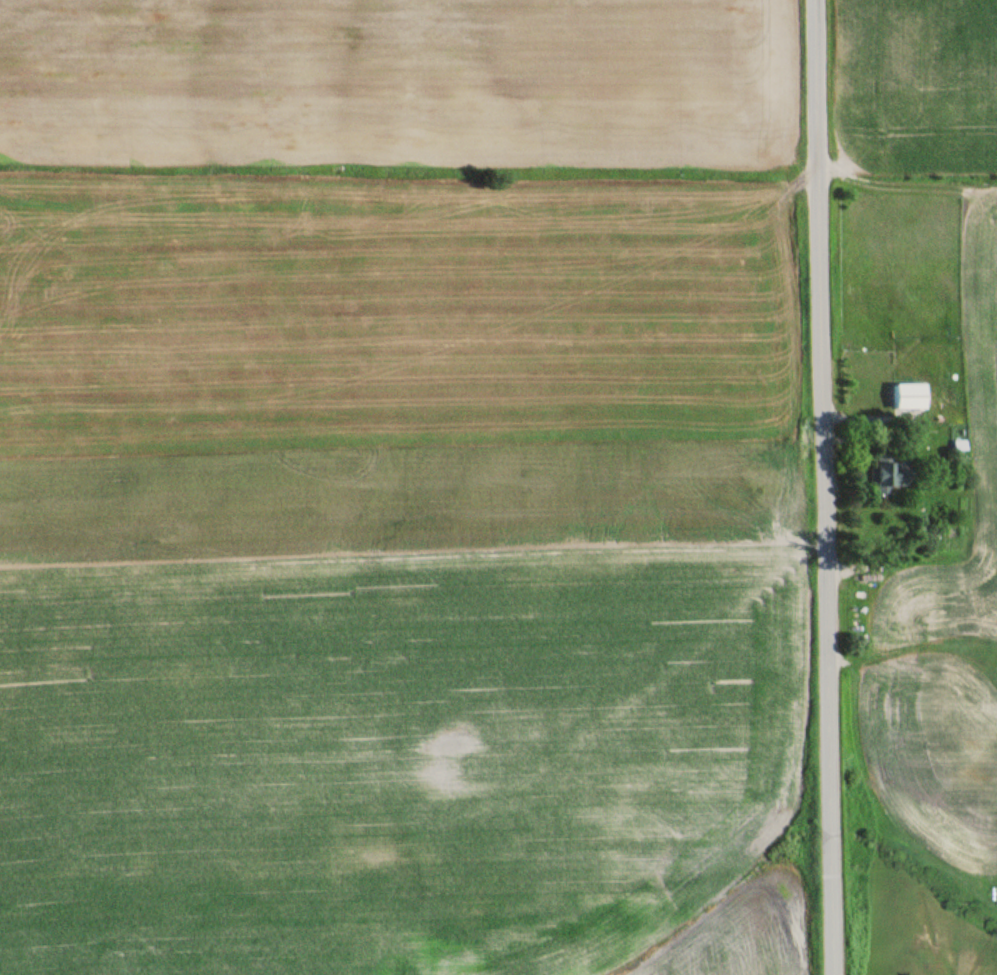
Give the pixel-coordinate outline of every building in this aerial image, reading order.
[(928,383),(895,383),(895,409),(928,409),(928,383)] [(875,441),(876,498),(891,498),(891,486),(912,486),(912,459),(895,459),(894,441),(875,441)]
